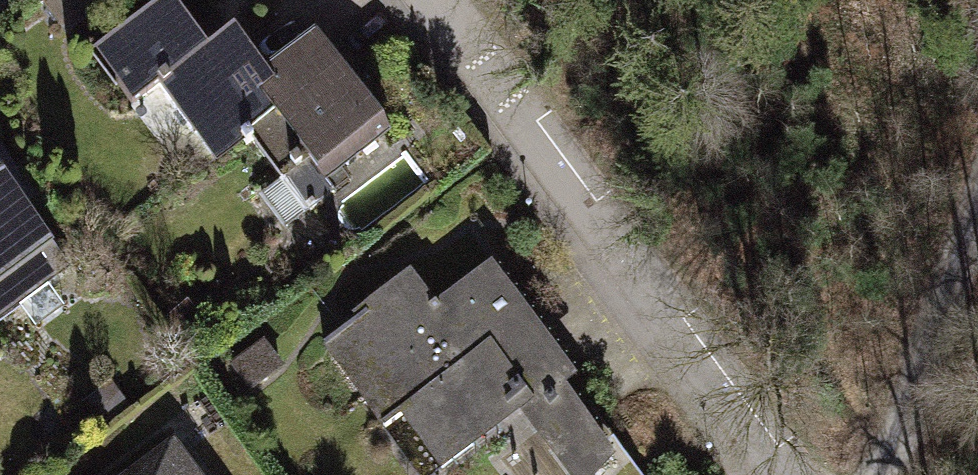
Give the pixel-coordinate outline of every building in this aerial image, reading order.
[(259,70),(229,32),(204,51),(164,0),(153,0),(89,49),(135,109),(162,88),(209,150),(254,116),(259,70)] [(395,138),(314,33),(259,70),(254,116),(312,198),(395,138)] [(0,155),(0,311),(74,257),(0,155)] [(491,254),(360,346),(451,474),(647,474),(491,254)] [(170,424),(106,474),(210,474),(170,424)]
